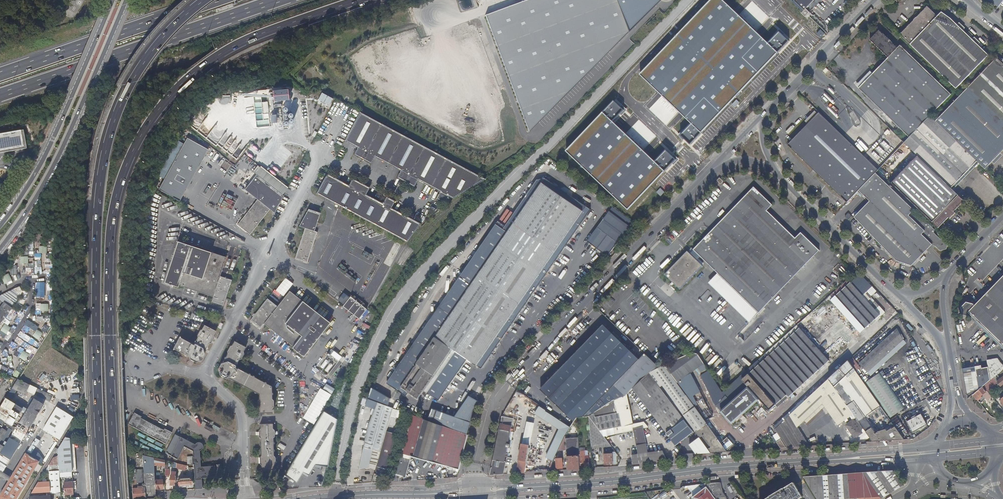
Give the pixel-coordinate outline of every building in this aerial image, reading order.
[(59,10),(65,0),(43,0),(59,10)] [(662,0),(525,0),(487,14),(529,131),(662,0)] [(641,75),(692,124),(680,136),(690,146),(790,43),(778,32),(767,43),(722,0),(713,0),(641,75)] [(807,13),(820,0),(794,0),(807,13)] [(956,89),(989,55),(951,18),(941,12),(937,16),(927,6),(900,34),(956,89)] [(910,137),(930,116),(951,94),(900,45),(897,48),(878,30),(869,39),(888,57),(879,66),(858,88),(910,137)] [(961,94),(935,121),(976,161),(984,169),(1002,150),(1002,64),(997,58),(961,94)] [(291,90),(276,91),(276,102),(291,101),(291,90)] [(254,92),(256,126),(270,125),(268,102),(261,102),(261,98),(267,97),(268,101),(272,100),(272,114),(275,113),(274,105),(279,105),(279,103),(276,103),(275,92),(269,93),(269,95),(267,95),(267,91),(254,92)] [(319,102),(331,106),(335,98),(322,93),(319,102)] [(625,110),(615,101),(567,150),(629,209),(665,172),(677,159),(667,149),(655,161),(614,122),(625,110)] [(345,138),(345,139),(344,140),(351,143),(356,147),(356,146),(357,147),(353,154),(371,164),(375,157),(401,170),(397,177),(414,187),(418,180),(440,192),(436,199),(445,203),(449,196),(452,198),(471,186),(484,178),(360,112),(345,138)] [(787,145),(847,203),(859,190),(875,173),(878,170),(819,112),(787,145)] [(951,188),(976,161),(935,121),(930,116),(910,137),(904,143),(918,156),(951,188)] [(24,149),(21,132),(0,135),(0,153),(24,149)] [(187,138),(158,189),(179,201),(208,150),(187,138)] [(953,212),(964,201),(951,188),(918,156),(891,183),(938,228),(948,218),(949,219),(954,213),(953,212)] [(260,167),(259,168),(286,190),(287,188),(260,167)] [(286,190),(259,168),(255,173),(256,173),(283,194),(286,190)] [(237,224),(250,234),(269,209),(274,212),(284,195),(283,194),(256,173),(244,189),(257,199),(237,224)] [(405,241),(419,225),(421,223),(391,208),(395,200),(386,196),(382,203),(366,194),(370,187),(353,178),(349,185),(327,173),(316,193),(405,241)] [(875,173),(859,190),(870,201),(855,217),(896,260),(912,265),(932,245),(937,248),(941,252),(947,250),(948,244),(944,239),(941,240),(934,233),(935,231),(875,173)] [(430,333),(435,337),(436,337),(484,267),(542,182),(537,178),(430,333)] [(545,178),(542,182),(583,211),(586,207),(545,178)] [(207,181),(200,194),(211,199),(217,187),(207,181)] [(436,337),(435,337),(400,388),(407,393),(416,400),(422,391),(451,350),(454,352),(475,366),(522,299),(583,211),(542,182),(484,267),(436,337)] [(718,274),(758,314),(819,251),(800,233),(795,239),(767,211),(772,206),(753,188),(693,250),(693,251),(690,255),(687,252),(665,275),(679,290),(701,266),(696,261),(700,257),(718,274)] [(613,207),(587,241),(607,256),(624,234),(627,236),(636,224),(613,207)] [(305,227),(294,258),(307,261),(317,231),(314,230),(320,212),(319,212),(308,208),(299,225),(305,227)] [(588,214),(583,211),(522,299),(475,366),(480,369),(588,214)] [(177,240),(163,282),(177,286),(177,284),(184,286),(186,280),(199,284),(197,290),(213,295),(211,301),(223,305),(232,279),(220,275),(226,256),(177,240)] [(17,274),(33,274),(33,264),(17,264),(17,274)] [(863,296),(873,287),(858,272),(855,275),(857,278),(852,283),(851,282),(822,308),(820,305),(758,361),(761,364),(742,380),(749,388),(745,392),(744,392),(722,412),(732,424),(754,404),(758,401),(756,400),(758,398),(770,411),(786,396),(788,398),(880,315),(863,296)] [(9,274),(1,277),(5,284),(12,281),(9,274)] [(750,323),(758,314),(718,274),(709,284),(750,323)] [(272,296),(279,301),(293,282),(286,277),(272,296)] [(973,308),(973,305),(966,304),(961,309),(964,315),(971,316),(972,316),(1002,346),(1002,277),(973,308)] [(822,308),(851,282),(848,279),(820,305),(822,308)] [(186,280),(184,286),(197,290),(199,284),(186,280)] [(277,305),(266,298),(249,320),(259,328),(262,324),(292,345),(291,347),(303,356),(329,321),(289,290),(277,305)] [(358,317),(366,308),(350,295),(342,305),(358,317)] [(4,311),(8,305),(4,302),(0,307),(0,309),(4,311)] [(11,328),(5,324),(0,331),(6,335),(11,328)] [(179,336),(173,347),(189,356),(190,358),(196,361),(202,359),(204,354),(204,352),(209,342),(211,342),(214,336),(213,334),(215,330),(203,324),(202,328),(200,329),(196,335),(197,337),(193,344),(179,336)] [(577,418),(589,416),(595,412),(615,400),(626,394),(626,396),(632,389),(631,387),(637,383),(639,381),(648,374),(653,371),(659,368),(645,354),(640,360),(604,325),(540,390),(574,422),(577,418)] [(43,333),(37,329),(32,335),(39,339),(43,333)] [(897,329),(858,364),(866,374),(903,340),(897,329)] [(400,388),(435,337),(430,333),(415,355),(407,350),(384,384),(395,392),(396,390),(405,396),(407,393),(400,388)] [(221,362),(218,368),(220,374),(225,377),(227,376),(259,393),(259,398),(258,399),(258,406),(259,407),(260,412),(272,412),(272,407),(274,406),(273,399),(272,398),(271,385),(234,366),(239,358),(240,358),(243,352),(242,351),(245,346),(234,340),(232,344),(230,344),(227,350),(228,352),(223,362),(221,362)] [(330,349),(327,352),(338,360),(341,357),(330,349)] [(451,350),(422,391),(426,394),(454,352),(451,350)] [(29,355),(23,351),(19,357),(25,361),(29,355)] [(677,381),(703,363),(697,353),(692,353),(686,354),(665,365),(677,381)] [(988,367),(990,380),(993,378),(1000,373),(1002,370),(1002,365),(997,358),(987,360),(988,367)] [(329,372),(333,363),(325,359),(321,367),(325,369),(324,370),(329,372)] [(854,369),(848,361),(829,379),(834,387),(839,382),(842,379),(846,376),(854,369)] [(981,365),(974,366),(978,389),(990,380),(988,367),(982,368),(981,365)] [(978,389),(974,366),(963,368),(968,399),(973,395),(978,390),(978,389)] [(879,404),(854,369),(846,376),(871,410),(879,404)] [(675,402),(685,395),(667,370),(657,377),(675,402)] [(632,389),(675,445),(693,432),(651,373),(637,383),(631,387),(632,389)] [(880,373),(866,384),(890,417),(904,407),(880,373)] [(872,442),(899,440),(894,431),(896,429),(888,418),(887,419),(893,428),(887,432),(886,430),(879,430),(875,433),(874,432),(875,431),(866,418),(868,417),(867,415),(868,414),(872,412),(871,410),(846,376),(842,379),(856,399),(853,402),(839,382),(834,387),(853,414),(872,442)] [(990,380),(983,386),(987,391),(997,383),(997,382),(996,381),(993,378),(990,380)] [(29,385),(17,379),(12,389),(16,391),(21,393),(25,395),(27,391),(29,385)] [(838,424),(853,414),(834,387),(829,379),(803,403),(790,416),(798,425),(822,403),(838,424)] [(842,379),(839,382),(853,402),(856,399),(842,379)] [(53,396),(29,385),(27,391),(31,393),(51,402),(53,396)] [(978,390),(973,395),(976,399),(982,394),(988,401),(992,397),(987,391),(983,386),(978,390)] [(321,387),(303,418),(313,423),(331,393),(321,387)] [(10,392),(0,408),(0,476),(25,435),(12,426),(22,410),(10,402),(14,395),(10,392)] [(687,419),(697,412),(685,395),(675,402),(687,419)] [(627,402),(626,396),(624,398),(615,402),(615,405),(627,402)] [(34,399),(20,423),(29,429),(44,405),(34,399)] [(595,412),(589,416),(602,408),(613,403),(615,402),(615,400),(595,412)] [(776,429),(789,417),(790,416),(803,403),(801,401),(773,426),(776,429)] [(393,407),(377,402),(376,405),(368,427),(364,446),(373,448),(381,450),(386,431),(390,416),(393,407)] [(615,405),(615,402),(613,403),(602,408),(589,416),(599,430),(614,427),(615,433),(625,430),(625,429),(630,428),(640,425),(646,424),(643,421),(633,423),(630,409),(629,409),(627,402),(615,405)] [(502,416),(513,418),(515,406),(509,404),(502,416)] [(59,441),(73,418),(56,408),(42,430),(59,441)] [(314,464),(327,467),(332,439),(337,419),(323,411),(284,475),(289,478),(289,480),(292,482),(292,480),(295,482),(302,471),(308,475),(314,464)] [(718,438),(698,411),(697,412),(687,419),(686,419),(699,438),(711,453),(727,452),(726,450),(718,438)] [(133,413),(128,425),(165,444),(171,433),(164,429),(163,430),(140,418),(141,417),(133,413)] [(421,417),(412,414),(407,434),(416,437),(421,417)] [(921,414),(907,422),(913,432),(927,424),(921,414)] [(502,417),(491,468),(490,475),(503,474),(505,462),(504,462),(513,418),(502,416),(502,417)] [(589,416),(591,446),(608,443),(599,430),(589,416)] [(410,456),(459,469),(468,434),(466,433),(421,417),(416,437),(407,434),(394,481),(399,481),(400,476),(404,477),(410,456)] [(786,448),(808,446),(789,417),(776,429),(775,430),(781,440),(786,448)] [(853,420),(846,425),(855,437),(861,433),(853,420)] [(258,431),(256,431),(257,434),(258,434),(258,436),(260,437),(260,455),(259,457),(259,464),(261,464),(261,469),(273,469),(273,464),(275,463),(274,456),(273,455),(273,437),(274,435),(274,434),(276,434),(276,431),(274,431),(274,429),(272,428),(272,422),(259,423),(259,428),(258,430),(258,431)] [(529,446),(533,423),(524,422),(521,444),(529,446)] [(644,440),(640,425),(630,428),(634,442),(637,454),(647,453),(644,440)] [(899,440),(903,439),(900,435),(896,429),(894,431),(899,440)] [(386,431),(381,450),(381,451),(380,452),(380,454),(375,469),(375,470),(374,474),(384,476),(385,475),(396,434),(386,431)] [(194,465),(195,489),(202,488),(201,478),(215,478),(215,479),(221,479),(220,465),(216,465),(216,466),(200,467),(200,451),(201,451),(202,450),(203,449),(203,447),(203,446),(203,445),(202,445),(201,443),(199,442),(197,443),(196,443),(195,445),(180,437),(179,438),(174,435),(165,453),(171,456),(170,456),(177,460),(184,447),(193,452),(193,457),(187,457),(188,464),(192,464),(192,465),(194,465)] [(721,436),(718,438),(726,450),(733,444),(728,437),(724,440),(721,436)] [(565,438),(568,470),(580,469),(579,457),(578,437),(565,438)] [(69,439),(65,438),(58,450),(58,463),(59,477),(61,476),(61,473),(71,473),(69,439)] [(711,453),(699,438),(689,445),(696,455),(711,453)] [(57,443),(50,439),(37,462),(25,455),(0,496),(0,498),(23,498),(57,443)] [(780,448),(786,448),(781,440),(776,442),(780,448)] [(373,448),(364,446),(363,452),(359,469),(369,469),(373,448)] [(522,447),(517,473),(525,472),(530,448),(522,447)] [(381,450),(373,448),(369,469),(375,470),(375,469),(380,454),(380,452),(381,451),(381,450)] [(614,451),(604,452),(604,455),(605,465),(618,464),(617,455),(614,451)] [(632,464),(666,459),(662,451),(647,453),(637,454),(631,455),(632,464)] [(142,456),(144,488),(145,498),(146,498),(155,498),(155,490),(154,481),(154,473),(154,466),(153,458),(142,456)] [(583,457),(579,457),(580,469),(588,468),(588,462),(584,463),(583,457)] [(58,463),(49,464),(48,466),(49,482),(50,492),(50,494),(55,494),(60,493),(59,477),(58,463)] [(804,477),(816,498),(852,498),(865,498),(881,498),(903,486),(893,471),(804,477)] [(133,498),(145,498),(144,488),(142,488),(142,487),(139,487),(139,488),(134,489),(134,484),(136,484),(136,480),(131,481),(133,498)] [(49,482),(38,483),(31,493),(50,492),(49,482)] [(73,494),(72,482),(63,483),(64,495),(73,494)] [(723,494),(720,483),(716,483),(704,484),(707,488),(715,498),(726,498),(723,494)] [(802,498),(793,483),(783,489),(777,492),(775,493),(774,494),(769,497),(769,498),(767,498),(800,498),(802,498)] [(715,498),(707,488),(692,498),(693,498),(715,498)]
